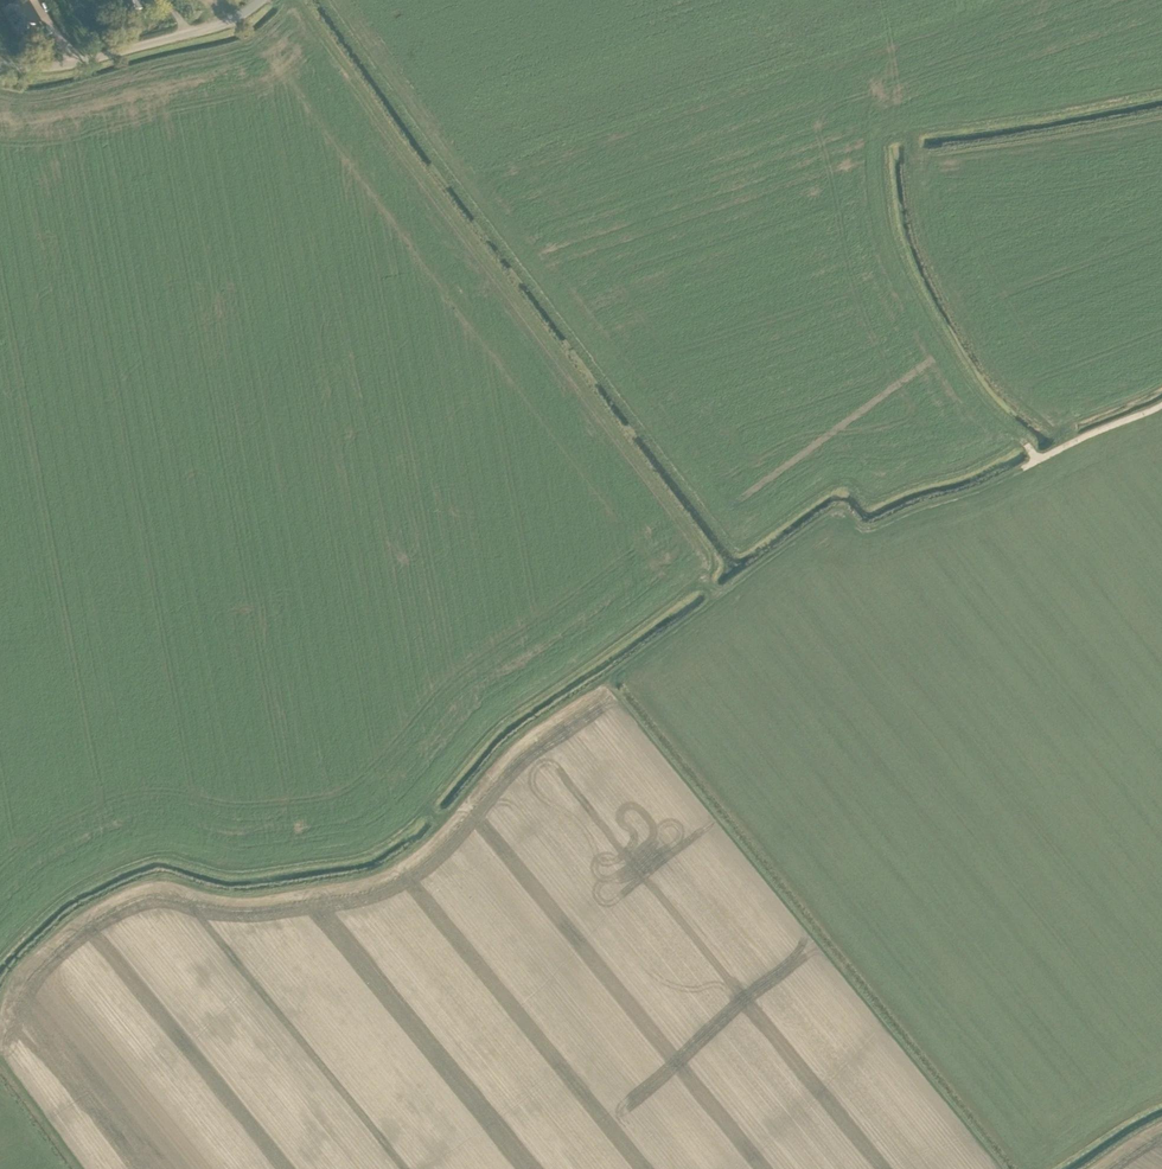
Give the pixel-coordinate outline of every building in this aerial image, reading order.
[(19,0),(5,9),(20,34),(40,22),(27,1),(29,0),(19,0)] [(128,12),(142,8),(140,0),(121,0),(122,6),(126,5),(128,12)]
